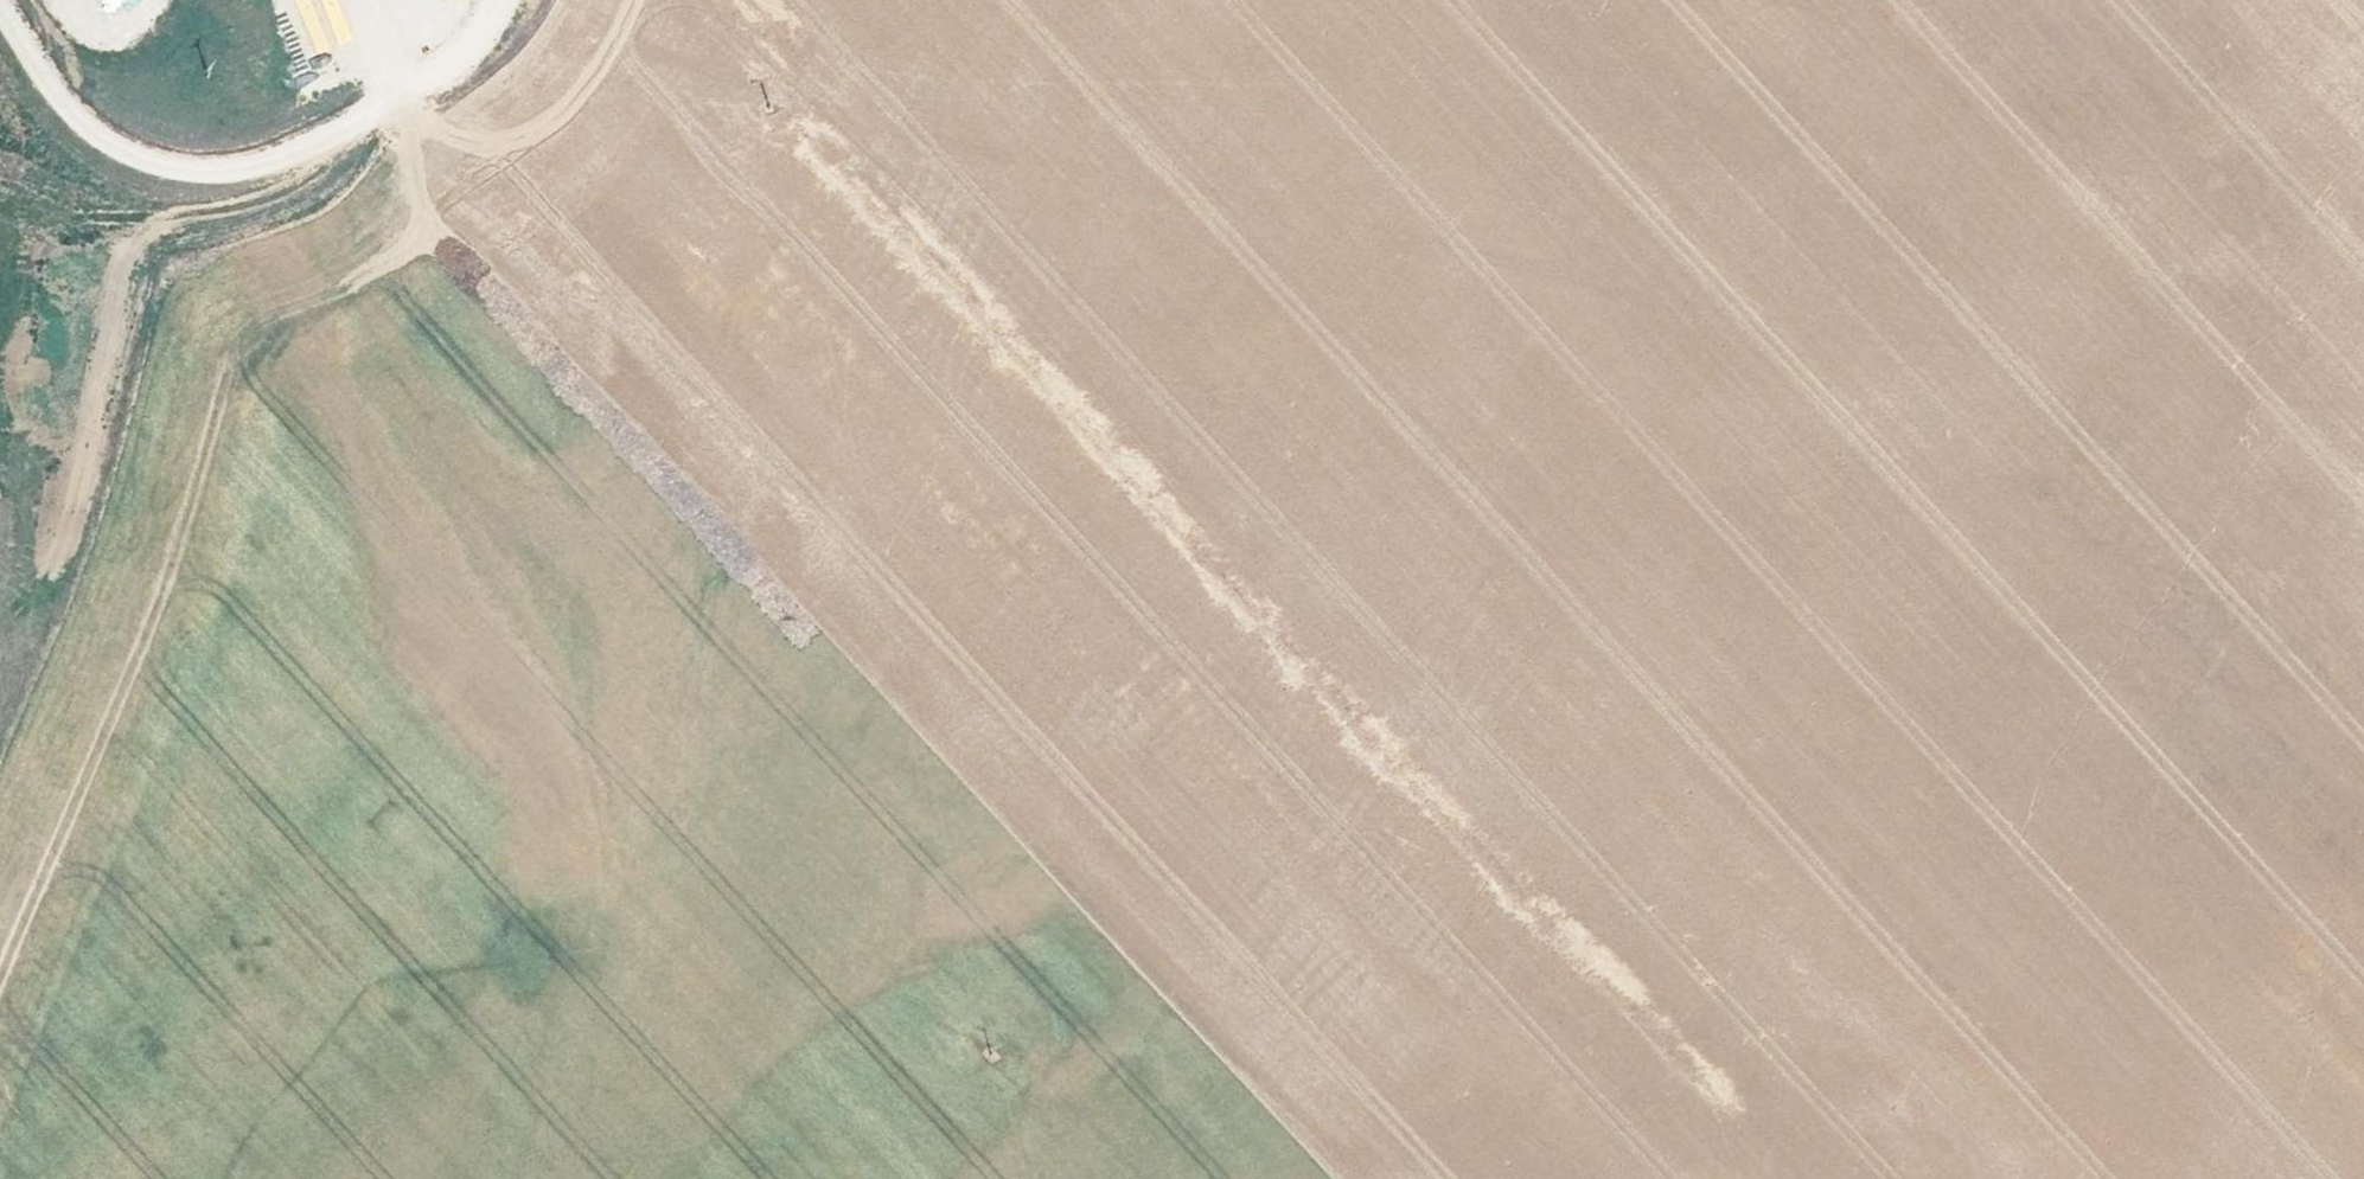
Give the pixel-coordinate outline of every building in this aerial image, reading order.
[(315,55),(354,40),(338,0),(292,0),(315,55)]
